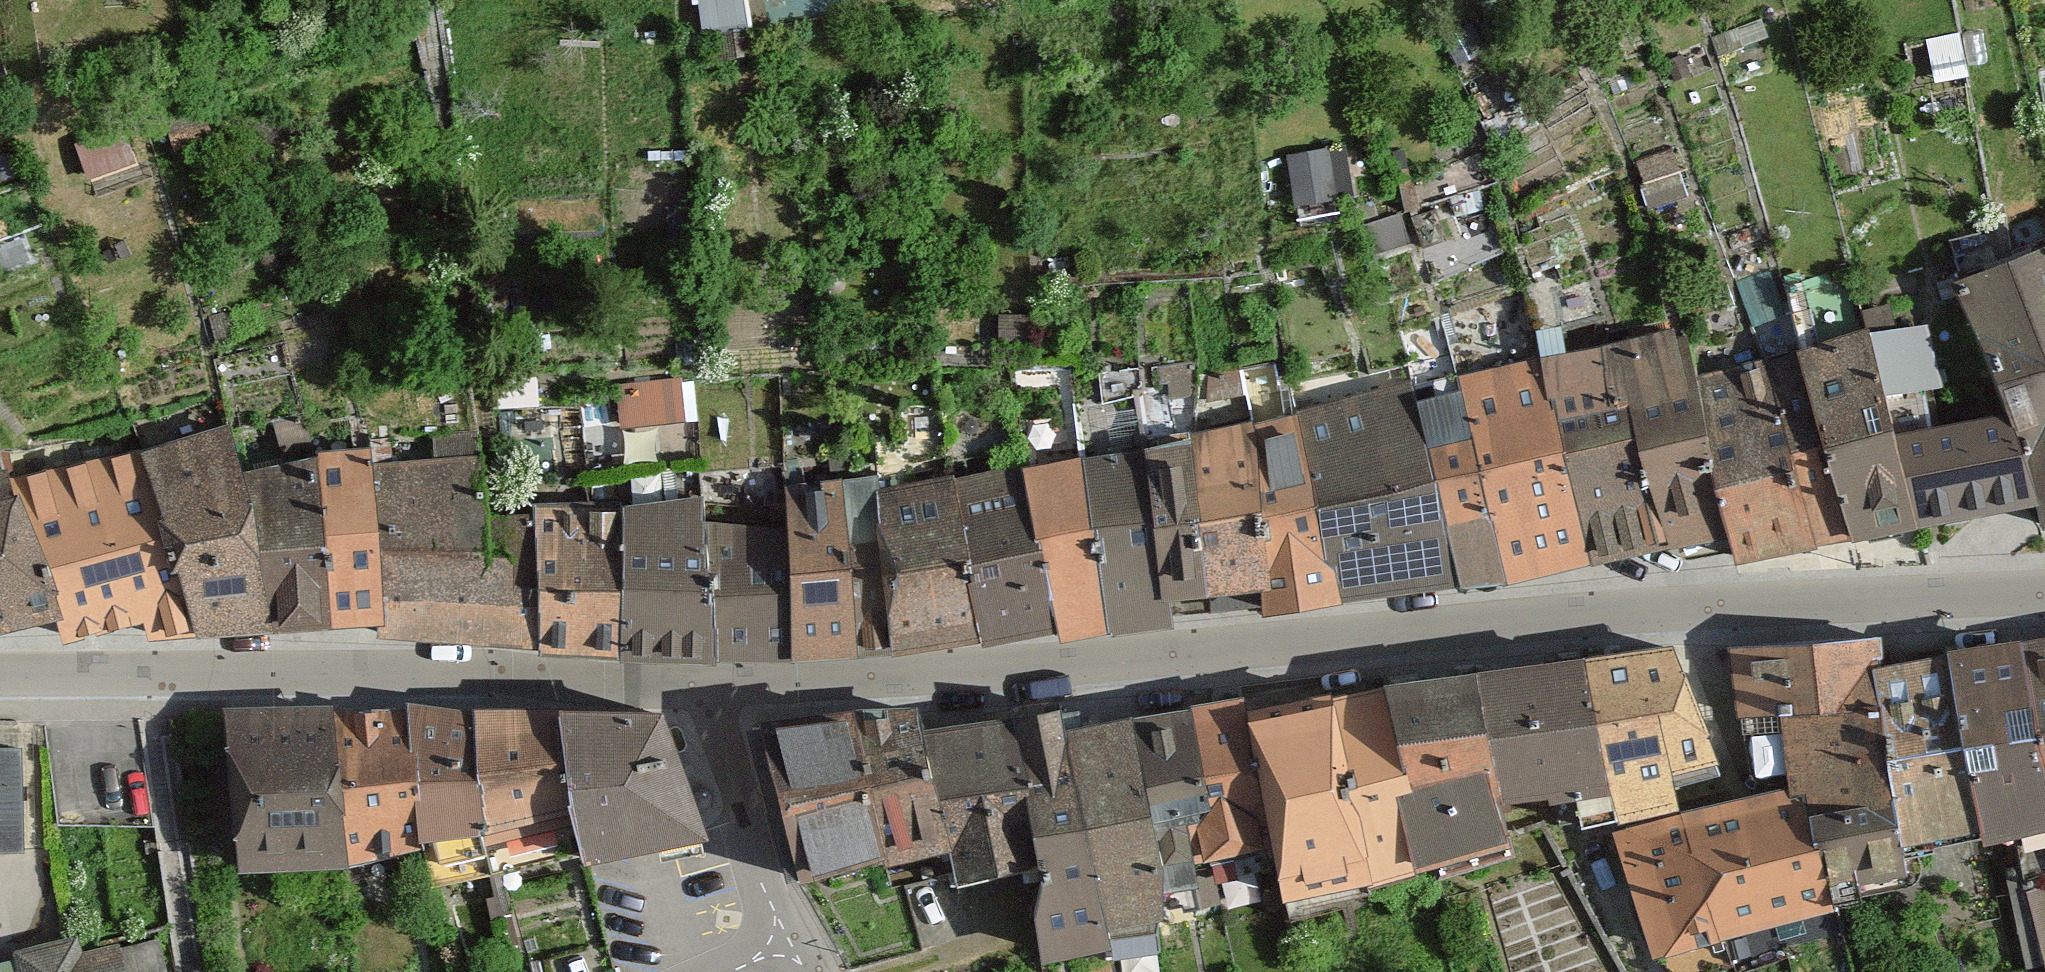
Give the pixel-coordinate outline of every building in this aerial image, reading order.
[(1295,147),(1305,198),(1358,187),(1347,136),(1295,147)] [(1949,275),(2004,369),(2040,523),(2044,522),(2044,236),(1949,275)] [(1870,318),(1796,336),(1848,521),(1852,534),(1917,522),(1878,331),(1870,318)] [(1931,320),(1878,331),(1917,522),(2030,499),(2008,402),(1950,414),(1931,320)] [(1682,321),(1614,335),(1667,533),(1731,518),(1682,321)] [(1614,335),(1538,354),(1593,556),(1667,533),(1628,393),(1613,390),(1614,335)] [(1796,336),(1770,353),(1817,535),(1848,521),(1796,336)] [(1731,518),(1738,548),(1817,535),(1770,353),(1699,373),(1731,518)] [(1538,354),(1455,369),(1458,382),(1510,573),(1593,556),(1538,354)] [(691,417),(689,372),(626,374),(628,419),(691,417)] [(1415,376),(1299,405),(1334,598),(1458,579),(1438,464),(1419,392),(1415,376)] [(1458,382),(1419,392),(1458,579),(1510,573),(1458,382)] [(1299,405),(1257,413),(1262,577),(1265,606),(1334,598),(1299,405)] [(1194,425),(1193,430),(1208,586),(1262,577),(1257,413),(1194,425)] [(141,444),(200,629),(273,625),(259,518),(242,461),(230,418),(141,444)] [(1193,430),(1156,443),(1172,590),(1208,586),(1193,430)] [(373,440),(321,443),(331,624),(379,621),(382,539),(374,457),(373,440)] [(273,625),(331,624),(321,443),(242,461),(259,518),(273,625)] [(1156,443),(1084,448),(1112,626),(1175,618),(1172,590),(1156,443)] [(141,444),(20,469),(57,609),(63,629),(146,608),(149,633),(200,629),(141,444)] [(374,457),(379,621),(376,632),(534,638),(535,497),(491,502),(483,447),(374,457)] [(1044,528),(1058,623),(1061,633),(1112,626),(1084,448),(1023,459),(1044,528)] [(966,542),(980,632),(1058,623),(1044,528),(1043,522),(1023,459),(954,467),(966,542)] [(882,559),(890,645),(980,632),(966,542),(954,467),(910,476),(879,486),(882,559)] [(57,609),(20,469),(0,471),(0,620),(57,609)] [(847,474),(856,648),(890,645),(881,558),(879,486),(878,470),(847,474)] [(786,478),(785,508),(791,648),(856,648),(847,474),(786,478)] [(624,501),(618,643),(716,651),(706,506),(705,487),(676,492),(624,501)] [(535,497),(534,638),(618,643),(624,501),(573,499),(535,497)] [(706,506),(716,651),(791,648),(785,508),(706,506)] [(2023,621),(2044,714),(2044,620),(2023,621)] [(1945,636),(1981,827),(2044,813),(2044,714),(2023,621),(1945,636)] [(1884,631),(1725,639),(1737,707),(1778,702),(1788,779),(1798,777),(1806,802),(1892,792),(1872,649),(1885,647),(1884,631)] [(1672,633),(1586,640),(1615,804),(1681,796),(1673,759),(1721,749),(1672,633)] [(1806,802),(1838,900),(1913,881),(1908,848),(1981,827),(1945,636),(1885,647),(1872,649),(1892,792),(1806,802)] [(1586,640),(1482,656),(1506,786),(1577,781),(1581,811),(1615,804),(1586,640)] [(1482,656),(1385,675),(1414,769),(1397,771),(1415,858),(1515,831),(1506,786),(1482,656)] [(1334,675),(1243,694),(1274,833),(1284,883),(1373,864),(1336,685),(1334,675)] [(1385,675),(1336,685),(1373,864),(1415,858),(1397,771),(1414,769),(1385,675)] [(1241,685),(1190,696),(1210,788),(1184,796),(1192,847),(1274,833),(1243,694),(1241,685)] [(855,693),(757,710),(801,863),(886,839),(858,704),(857,700),(855,693)] [(916,693),(858,704),(886,839),(888,849),(950,832),(924,724),(922,716),(916,693)] [(1045,849),(1035,899),(1040,947),(1112,933),(1109,915),(1069,716),(1065,694),(1013,705),(1045,849)] [(1190,696),(1134,707),(1165,873),(1196,869),(1192,847),(1184,796),(1210,788),(1190,696)] [(1133,703),(1069,716),(1109,915),(1163,903),(1165,873),(1134,707),(1133,703)] [(407,704),(331,708),(348,871),(421,853),(419,838),(407,704)] [(471,711),(407,704),(419,838),(486,831),(471,711)] [(225,709),(239,874),(348,871),(331,708),(225,709)] [(1013,710),(924,724),(950,832),(957,868),(1045,849),(1013,710)] [(559,712),(471,711),(486,831),(577,824),(559,712)] [(670,714),(559,712),(577,824),(586,869),(710,845),(670,714)] [(0,713),(0,879),(44,879),(43,713),(0,713)] [(1788,779),(1684,805),(1722,929),(1838,900),(1806,802),(1798,777),(1788,779)] [(1684,805),(1613,823),(1652,948),(1722,929),(1684,805)] [(163,942),(87,960),(79,929),(28,941),(30,952),(3,959),(6,971),(170,971),(163,942)]
